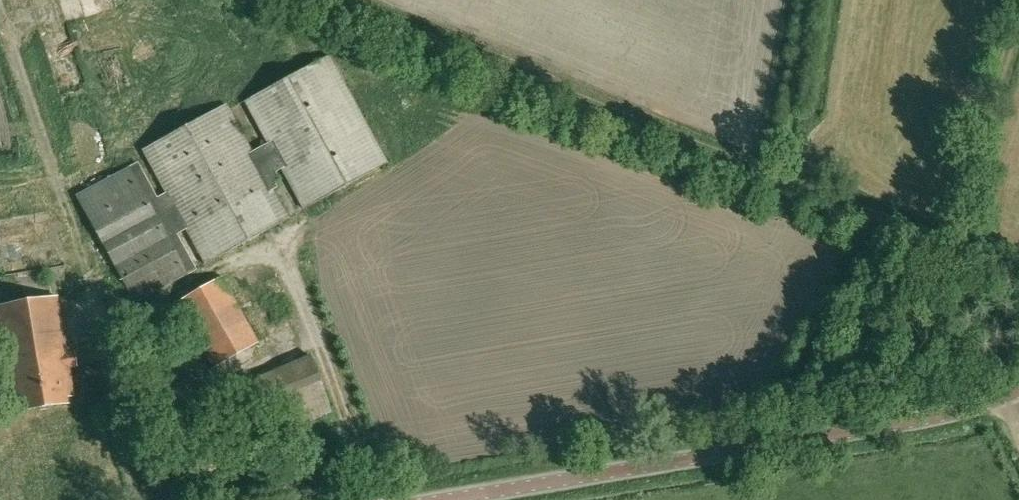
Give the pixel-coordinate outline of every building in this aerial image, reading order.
[(206,264),(287,219),(272,190),(277,187),(273,182),(278,179),(275,173),(282,169),(304,209),(386,163),(327,56),(244,101),(267,143),(251,152),(225,105),(143,150),(166,193),(156,198),(137,162),(75,196),(134,303),(195,270),(176,235),(186,229),(206,264)] [(256,342),(220,278),(178,302),(214,366),(256,342)] [(67,369),(56,297),(0,306),(0,333),(12,408),(17,407),(17,410),(66,403),(65,394),(71,393),(67,369)] [(220,442),(265,423),(325,397),(308,356),(203,401),(220,442)]
